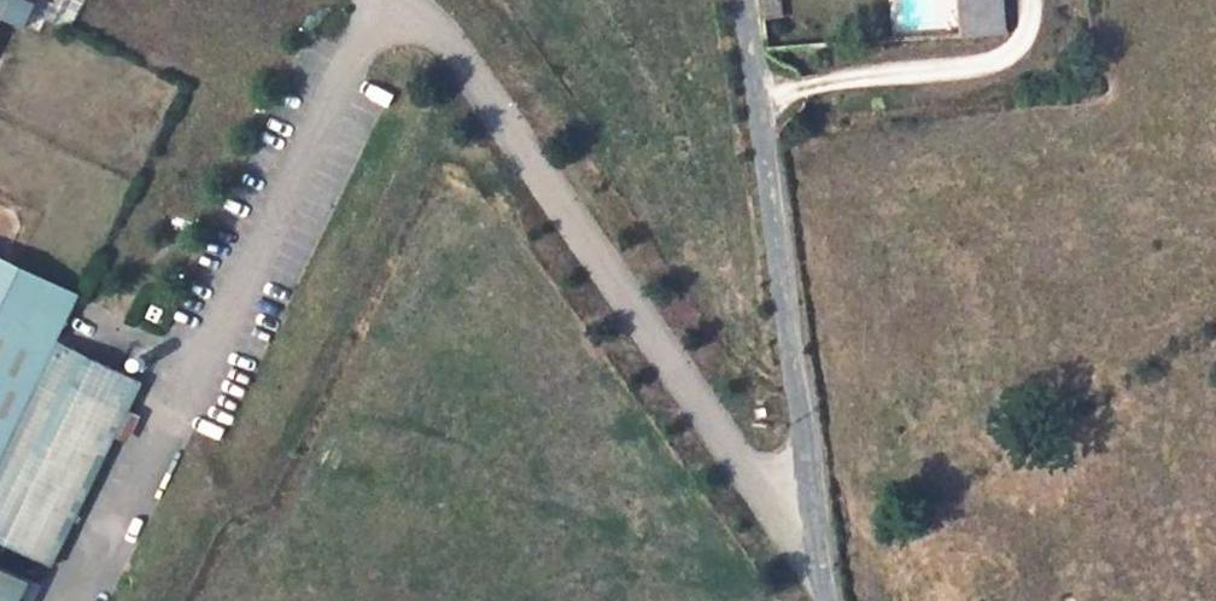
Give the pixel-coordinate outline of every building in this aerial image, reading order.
[(8,0),(0,0),(0,26),(4,18),(26,28),(33,12),(8,0)] [(764,22),(783,20),(780,0),(761,0),(764,22)] [(965,38),(1006,34),(1003,0),(962,0),(965,38)] [(8,272),(0,269),(0,290),(8,272)] [(58,342),(75,306),(8,272),(0,290),(0,541),(52,566),(141,383),(58,342)] [(766,407),(752,409),(757,422),(767,419),(766,407)] [(0,590),(0,600),(23,600),(0,590)]
